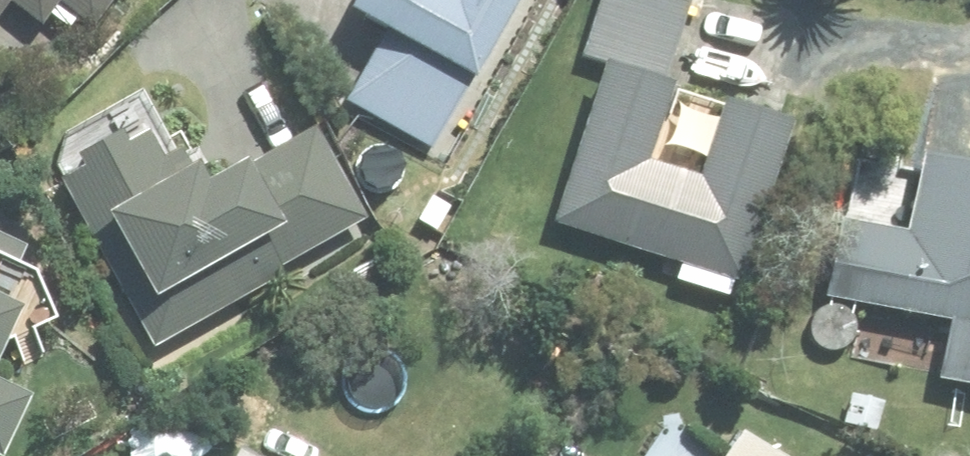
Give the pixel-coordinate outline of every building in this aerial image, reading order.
[(9,5),(42,30),(50,19),(68,33),(78,20),(95,32),(118,0),(0,0),(0,17),(9,5)] [(348,106),(434,155),(475,83),(482,86),(530,0),(369,0),(357,21),(386,37),(348,106)] [(557,227),(686,271),(681,287),(732,304),(737,288),(743,289),(796,131),(730,109),(703,187),(654,171),(680,96),(662,90),(688,9),(661,0),(606,0),(585,62),(610,70),(557,227)] [(125,145),(82,168),(87,177),(65,188),(154,353),(285,281),(281,272),(367,225),(318,132),(244,172),(249,180),(216,197),(203,170),(194,174),(186,159),(166,169),(151,143),(130,153),(125,145)] [(830,297),(944,318),(943,327),(933,380),(942,380),(969,386),(969,167),(921,157),(905,235),(846,222),(830,297)] [(434,200),(419,226),(438,237),(454,212),(434,200)] [(30,254),(0,241),(0,380),(14,349),(61,324),(40,281),(22,272),(30,254)] [(35,405),(0,388),(0,455),(12,455),(35,405)] [(849,398),(843,427),(879,436),(885,408),(849,398)] [(749,438),(735,455),(775,455),(749,438)]
